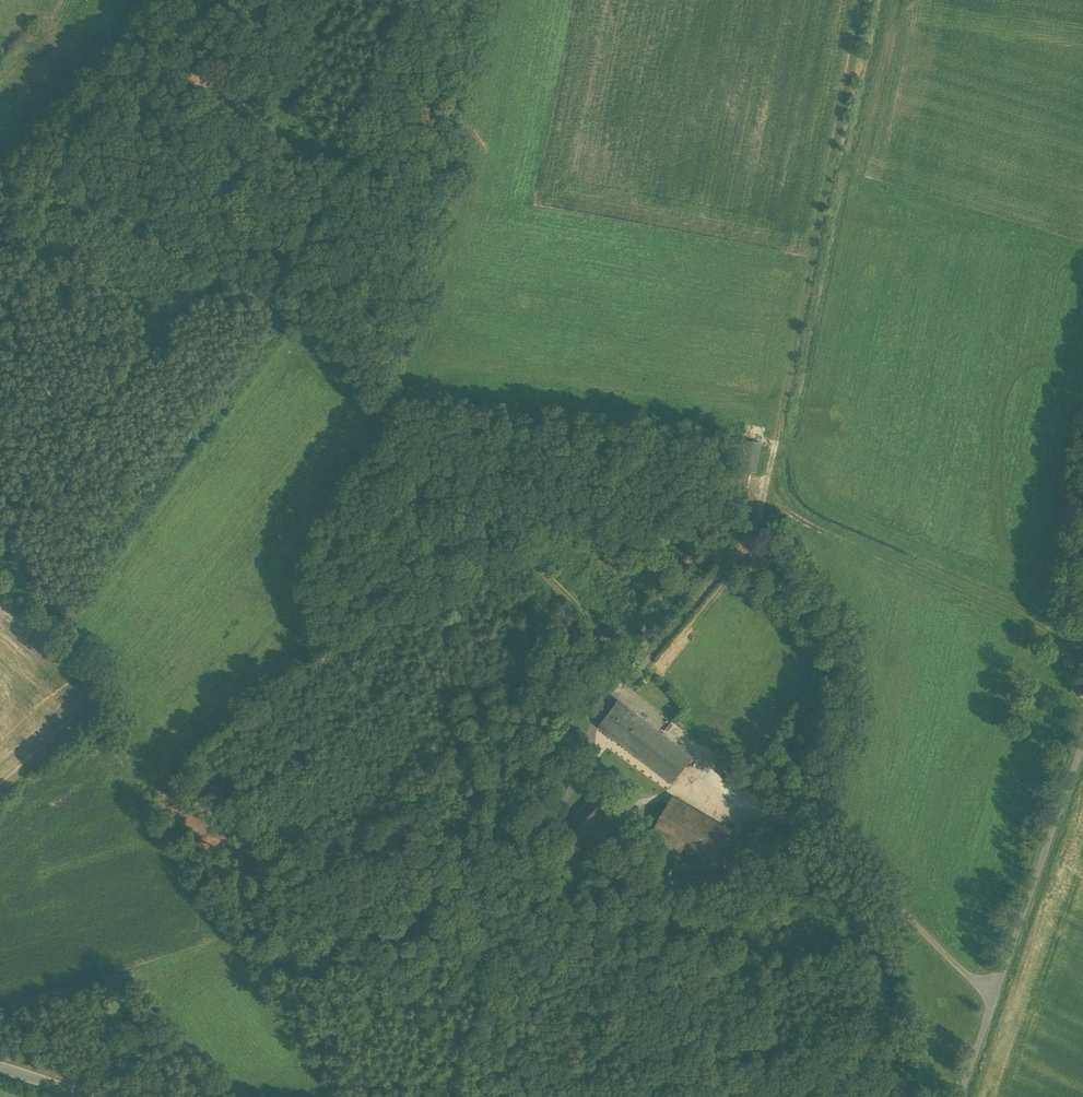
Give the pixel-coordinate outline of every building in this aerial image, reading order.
[(760,443),(742,440),(737,469),(756,472),(760,443)] [(618,701),(599,725),(635,753),(654,728),(618,701)] [(575,752),(581,735),(557,727),(552,744),(575,752)] [(692,757),(654,728),(635,753),(673,782),(692,757)] [(726,830),(667,799),(647,838),(674,852),(679,844),(710,860),(726,830)] [(592,806),(566,832),(577,844),(603,818),(592,806)]
